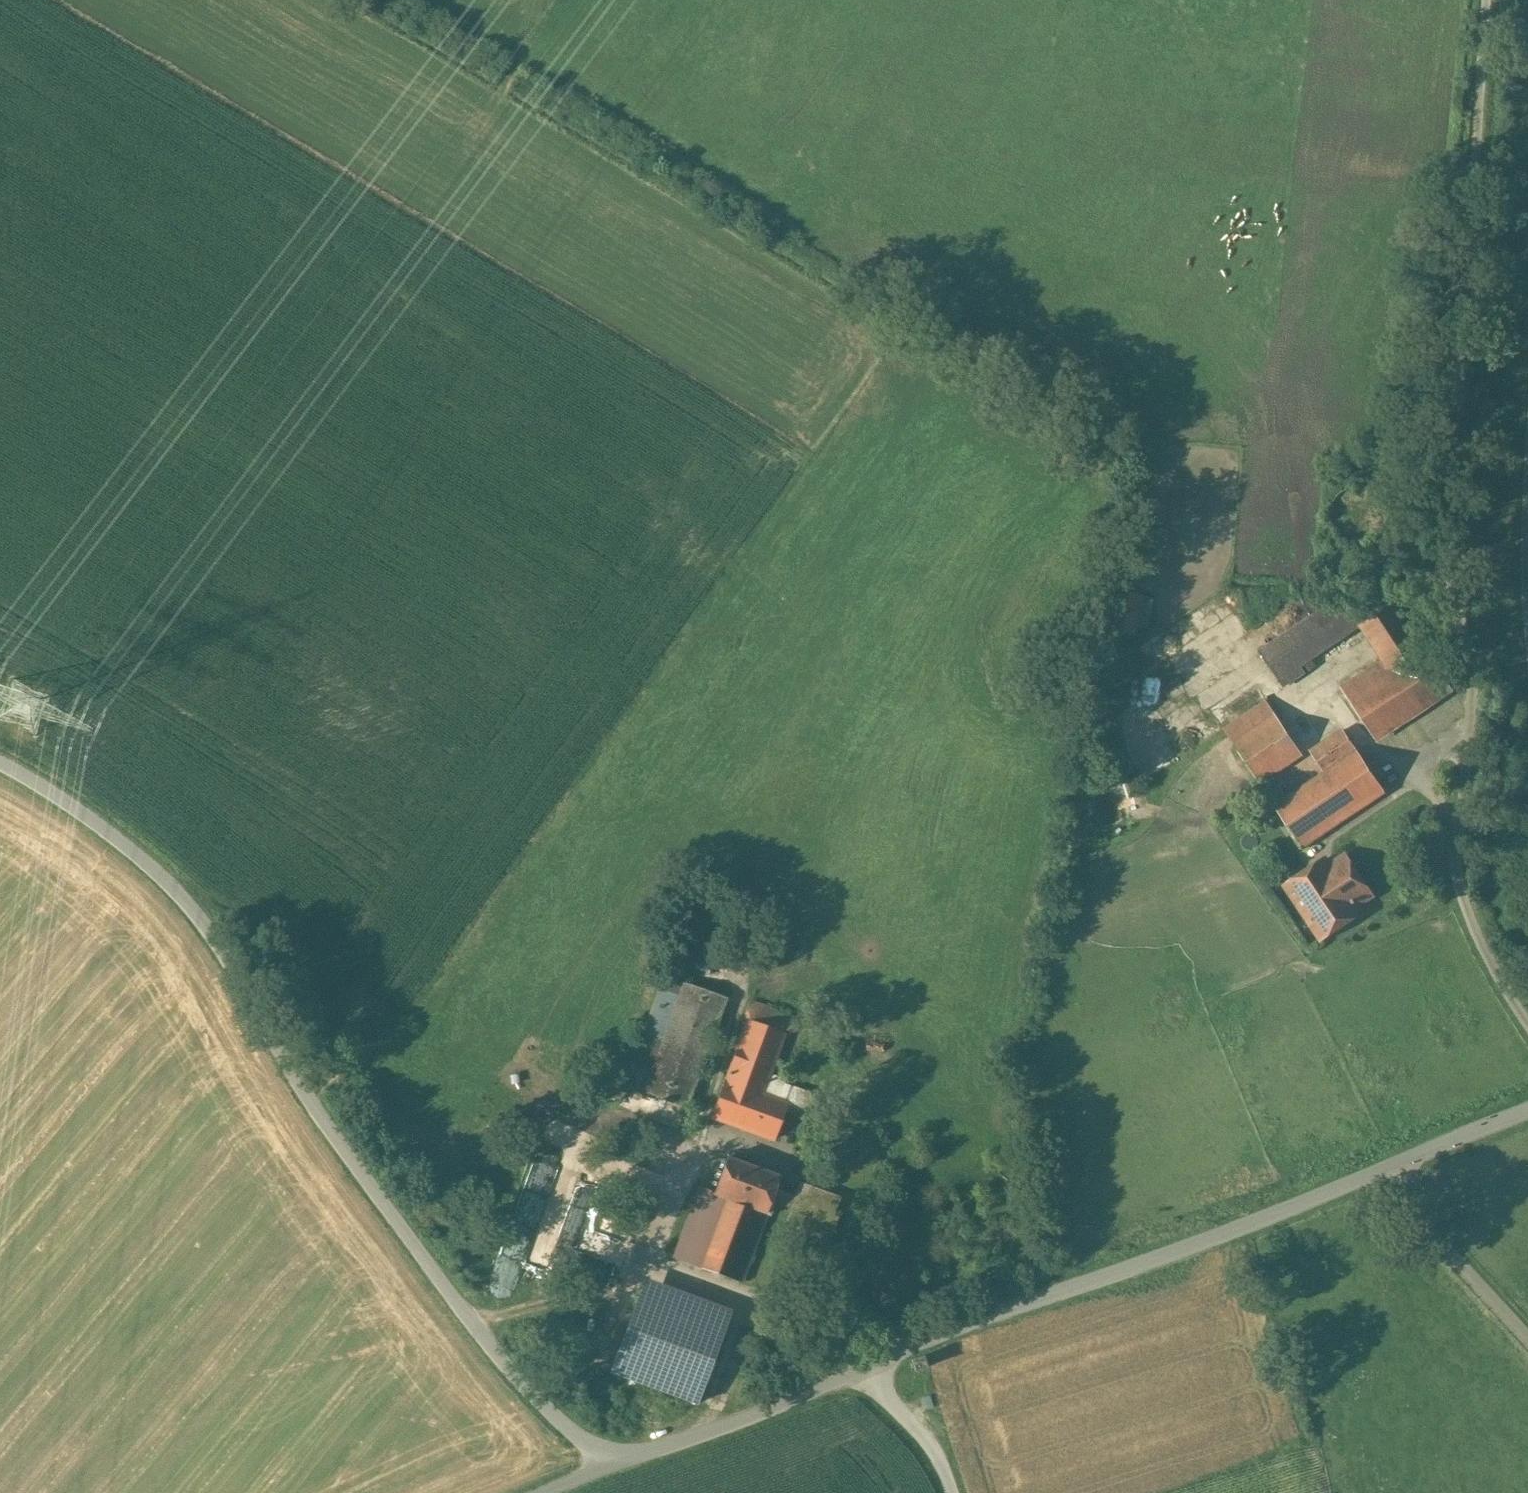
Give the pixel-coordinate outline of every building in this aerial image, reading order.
[(1342,596),(1260,652),(1283,686),(1304,672),(1300,665),(1360,625),(1361,625),(1342,596)] [(1384,661),(1342,689),(1376,739),(1451,689),(1426,651),(1424,652),(1392,604),(1361,625),(1360,625),(1384,661)] [(1302,755),(1265,700),(1223,728),(1260,783),(1302,755)] [(1342,730),(1310,751),(1325,773),(1275,806),(1302,846),(1384,791),(1342,730)] [(1346,857),(1313,878),(1310,874),(1289,888),(1307,915),(1312,911),(1328,935),(1360,914),(1354,905),(1371,894),(1346,857)] [(665,976),(625,1085),(644,1092),(684,983),(665,976)] [(684,983),(644,1092),(686,1107),(725,998),(684,983)] [(795,1018),(751,1002),(744,1019),(747,1020),(784,1034),(789,1035),(795,1018)] [(747,1020),(712,1117),(774,1139),(784,1111),(793,1088),(788,1086),(768,1079),(784,1034),(747,1020)] [(883,1044),(867,1043),(867,1051),(883,1051),(883,1044)] [(812,1095),(793,1088),(784,1111),(804,1118),(812,1095)] [(779,1176),(727,1157),(714,1193),(700,1188),(674,1258),(740,1282),(765,1214),(770,1215),(775,1202),(790,1207),(785,1221),(801,1227),(803,1222),(827,1231),(840,1197),(799,1182),(794,1196),(775,1189),(779,1176)] [(727,1316),(647,1287),(615,1371),(696,1400),(727,1316)] [(922,1357),(912,1360),(915,1370),(925,1367),(922,1357)]
